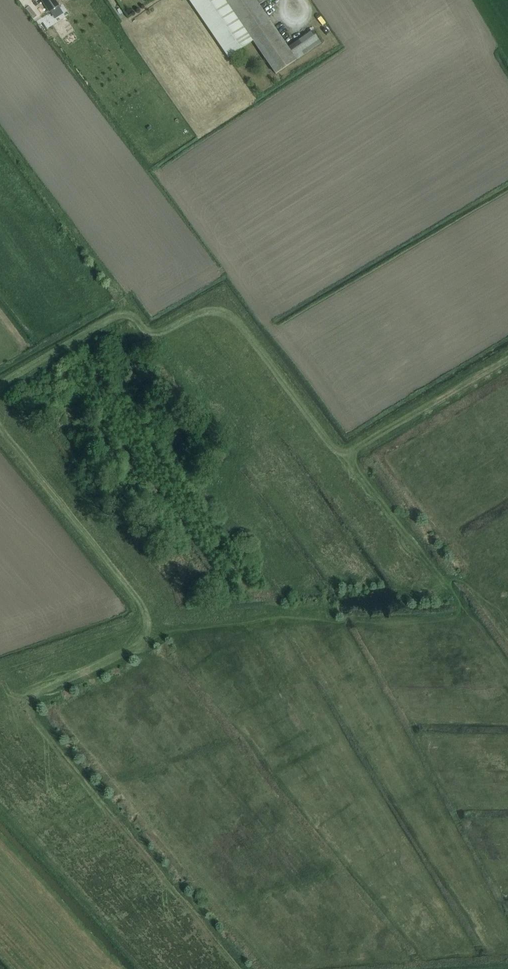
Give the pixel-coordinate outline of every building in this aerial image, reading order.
[(49,13),(59,6),(55,0),(41,0),(49,13)] [(287,47),(259,5),(264,1),(264,0),(189,0),(228,58),(253,41),(276,74),(320,43),(312,30),(287,47)]
